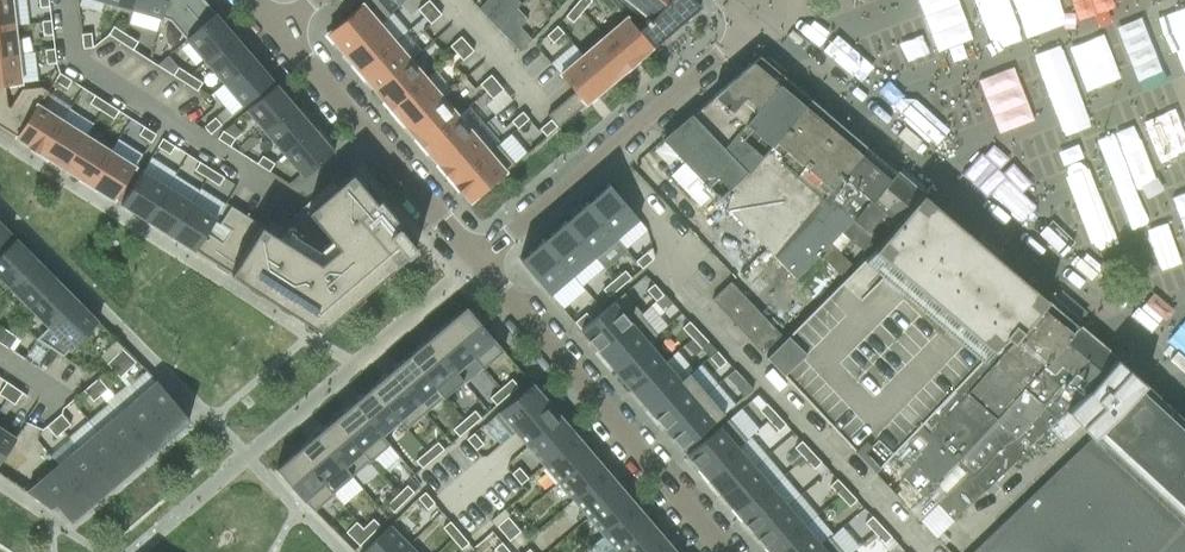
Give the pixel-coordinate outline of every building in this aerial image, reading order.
[(14,26),(11,0),(0,0),(0,27),(14,26)] [(136,0),(106,0),(105,2),(133,10),(136,0)] [(166,0),(136,0),(133,10),(161,18),(166,0)] [(216,15),(204,0),(166,0),(161,18),(169,20),(186,40),(216,15)] [(344,54),(379,24),(390,15),(388,13),(377,0),(367,0),(326,34),(329,37),(344,54)] [(388,13),(390,15),(392,13),(407,0),(377,0),(388,13)] [(435,7),(433,6),(429,0),(419,9),(418,10),(424,17),(425,16),(435,7)] [(478,9),(493,24),(496,27),(497,28),(516,9),(521,4),(517,0),(486,0),(478,9)] [(590,0),(577,0),(575,3),(582,9),(590,0)] [(650,19),(638,30),(652,47),(700,6),(694,0),(627,0),(650,19)] [(582,12),(580,11),(574,6),(566,15),(565,16),(572,23),(582,12)] [(441,14),(440,13),(435,7),(425,16),(424,17),(430,24),(441,14)] [(345,53),(344,54),(360,72),(395,42),(407,32),(392,13),(390,15),(380,23),(379,24),(345,53)] [(205,62),(235,36),(216,15),(186,40),(205,62)] [(619,54),(630,66),(651,48),(626,17),(604,36),(619,54)] [(52,34),(51,20),(41,21),(43,36),(52,34)] [(0,27),(0,56),(17,54),(14,26),(0,27)] [(121,43),(125,34),(113,26),(108,35),(121,43)] [(548,34),(546,36),(553,43),(563,33),(562,31),(557,26),(548,34)] [(83,48),(92,47),(91,33),(81,34),(83,48)] [(121,43),(132,50),(137,42),(125,34),(121,43)] [(223,84),(253,58),(235,36),(205,62),(223,84)] [(467,44),(466,42),(460,36),(451,45),(450,46),(456,53),(467,44)] [(582,55),(597,73),(607,85),(630,66),(619,54),(604,36),(582,55)] [(360,72),(375,90),(410,60),(395,42),(360,72)] [(456,53),(462,60),(473,51),(467,44),(456,53)] [(56,63),(54,48),(44,50),(46,64),(56,63)] [(0,56),(0,85),(4,84),(4,86),(21,83),(38,81),(35,52),(18,54),(0,56)] [(574,92),(584,103),(585,104),(607,85),(597,73),(582,55),(560,74),(574,92)] [(786,78),(759,56),(690,115),(724,150),(786,78)] [(253,58),(223,84),(243,106),(272,81),(253,58)] [(375,90),(391,109),(426,79),(410,60),(375,90)] [(184,83),(190,75),(177,67),(172,76),(184,83)] [(426,79),(391,109),(406,127),(442,97),(451,89),(434,71),(426,79)] [(71,81),(59,73),(54,81),(66,89),(71,81)] [(190,75),(184,83),(197,91),(202,83),(190,75)] [(487,90),(497,82),(490,75),(479,84),(486,92),(487,90)] [(810,99),(786,78),(724,150),(690,115),(662,139),(679,156),(685,163),(714,193),(719,199),(745,174),(746,175),(810,99)] [(492,99),(503,89),(497,82),(487,90),(486,92),(492,99)] [(4,84),(0,85),(0,127),(16,137),(37,104),(45,90),(40,87),(22,89),(10,108),(7,106),(4,86),(4,84)] [(265,133),(295,108),(276,85),(246,110),(265,133)] [(584,103),(574,92),(548,115),(547,115),(550,119),(556,126),(558,127),(585,104),(584,103)] [(101,111),(106,103),(94,95),(89,103),(101,111)] [(406,127),(422,145),(457,115),(442,97),(406,127)] [(840,125),(839,124),(810,99),(746,175),(745,174),(719,199),(758,239),(781,212),(771,205),(840,125)] [(106,103),(101,111),(113,119),(119,111),(106,103)] [(40,154),(62,120),(37,104),(16,137),(32,147),(38,151),(37,152),(40,154)] [(295,108),(265,133),(284,154),(314,129),(295,108)] [(513,120),(511,121),(517,129),(528,119),(527,118),(522,112),(513,120)] [(422,145),(438,164),(473,134),(457,115),(422,145)] [(210,134),(221,125),(215,117),(204,127),(210,134)] [(62,120),(40,154),(43,156),(44,154),(50,158),(50,159),(64,168),(86,135),(62,120)] [(555,127),(549,120),(540,128),(539,129),(546,136),(556,128),(555,127)] [(223,131),(217,139),(229,147),(235,139),(241,133),(233,123),(232,122),(223,131)] [(811,213),(866,147),(840,125),(771,205),(781,212),(758,239),(774,256),(811,213)] [(156,134),(143,127),(138,135),(151,143),(156,134)] [(284,154),(303,177),(333,152),(314,129),(284,154)] [(438,164),(453,182),(488,152),(473,134),(438,164)] [(86,135),(64,168),(80,178),(80,177),(86,181),(85,183),(88,185),(110,151),(86,135)] [(162,138),(157,146),(169,154),(174,146),(162,138)] [(110,151),(88,185),(91,186),(92,185),(98,189),(98,190),(114,200),(135,167),(142,155),(117,139),(110,151)] [(453,182),(470,202),(514,165),(513,163),(497,144),(488,152),(453,182)] [(811,213),(774,256),(795,280),(819,255),(830,244),(841,233),(853,221),(867,203),(866,201),(868,198),(872,201),(884,186),(896,172),(870,150),(866,147),(811,213)] [(257,164),(269,172),(274,163),(262,156),(257,164)] [(142,171),(121,204),(146,220),(167,187),(174,175),(175,174),(151,158),(142,171)] [(212,170),(199,162),(194,170),(206,178),(212,170)] [(685,163),(670,176),(700,207),(714,193),(685,163)] [(212,170),(206,178),(218,186),(224,177),(212,170)] [(841,233),(865,255),(922,194),(896,172),(884,186),(872,201),(868,198),(866,201),(867,203),(853,221),(841,233)] [(167,187),(146,220),(170,235),(191,202),(198,191),(174,175),(167,187)] [(398,228),(402,225),(379,199),(376,202),(353,175),(337,188),(307,211),(338,247),(319,262),(318,261),(281,238),(263,227),(263,226),(232,275),(320,330),(352,303),(361,295),(380,279),(390,271),(416,248),(398,228)] [(586,202),(585,203),(616,238),(625,249),(647,230),(638,220),(638,219),(609,184),(608,183),(606,185),(607,186),(587,203),(586,202)] [(191,202),(170,235),(195,251),(207,233),(216,218),(225,204),(200,189),(198,191),(191,202)] [(874,472),(881,466),(887,460),(1007,336),(1013,342),(1046,300),(922,194),(865,255),(801,325),(766,357),(874,472)] [(584,203),(584,204),(585,205),(566,220),(565,221),(564,220),(563,221),(564,221),(568,226),(594,257),(616,238),(585,203),(584,203)] [(232,275),(263,226),(261,225),(231,206),(219,224),(230,231),(222,243),(207,233),(195,251),(232,275)] [(562,222),(563,222),(563,223),(544,239),(544,240),(543,239),(542,239),(542,240),(572,276),(594,257),(568,226),(564,221),(563,221),(562,222)] [(10,233),(7,230),(0,224),(0,243),(10,233)] [(37,260),(33,255),(32,256),(29,253),(29,252),(25,248),(20,244),(20,243),(16,238),(0,254),(0,278),(9,287),(37,260)] [(521,257),(519,259),(550,295),(550,294),(563,309),(585,291),(572,276),(542,240),(541,240),(542,242),(522,259),(521,257)] [(830,244),(819,255),(838,274),(849,263),(830,244)] [(766,248),(740,272),(752,284),(778,260),(766,248)] [(641,269),(652,259),(646,252),(635,261),(641,269)] [(37,260),(9,287),(29,307),(57,280),(53,276),(52,277),(48,272),(48,271),(44,267),(44,268),(40,264),(41,264),(37,260)] [(619,287),(630,278),(624,271),(613,280),(619,286),(619,287)] [(48,327),(49,328),(77,300),(73,296),(72,297),(69,293),(65,289),(60,284),(61,284),(57,280),(29,307),(48,327)] [(608,296),(619,287),(619,286),(613,280),(602,289),(608,296)] [(731,283),(730,282),(711,299),(762,353),(780,335),(731,283)] [(658,299),(663,295),(654,284),(646,290),(655,301),(658,299)] [(624,293),(603,311),(592,321),(583,328),(580,330),(597,351),(641,313),(640,312),(624,293)] [(655,301),(654,302),(663,311),(671,303),(664,295),(663,295),(658,299),(655,301)] [(48,327),(36,339),(49,347),(63,356),(98,321),(93,317),(88,312),(84,308),(80,305),(81,304),(77,300),(49,328),(48,327)] [(1007,336),(887,460),(920,496),(1046,365),(1078,327),(1046,300),(1013,342),(1007,336)] [(472,358),(482,369),(503,350),(465,306),(444,325),(472,358)] [(573,323),(580,330),(583,328),(592,321),(585,313),(573,323)] [(641,313),(597,351),(615,371),(648,343),(650,341),(656,336),(655,334),(640,316),(642,314),(641,313)] [(691,339),(693,337),(698,332),(689,321),(682,328),(691,339)] [(444,325),(426,340),(455,373),(455,372),(472,358),(444,325)] [(8,331),(0,326),(0,343),(8,331)] [(1097,342),(1078,327),(1046,365),(920,496),(909,509),(920,520),(937,503),(969,472),(973,476),(1010,432),(1014,435),(1057,389),(1097,342)] [(0,343),(8,349),(16,337),(8,331),(0,343)] [(691,339),(684,346),(694,356),(701,349),(708,342),(698,332),(691,339)] [(36,339),(24,359),(36,367),(49,347),(36,339)] [(426,340),(407,356),(436,389),(443,398),(463,381),(455,372),(455,373),(426,340)] [(969,472),(937,503),(952,520),(984,490),(984,491),(1019,456),(1047,429),(1089,387),(1114,357),(1097,342),(1057,389),(1035,412),(1014,435),(1010,432),(973,476),(969,472)] [(631,390),(664,362),(663,361),(648,343),(615,371),(631,390)] [(110,368),(113,371),(130,357),(124,349),(107,364),(110,368)] [(664,362),(631,390),(647,409),(689,373),(692,370),(676,351),(664,362)] [(718,368),(726,362),(716,351),(709,357),(718,368)] [(407,356),(389,372),(417,405),(424,413),(443,398),(436,389),(435,389),(407,356)] [(130,357),(113,371),(120,379),(137,365),(130,357)] [(1144,383),(1114,357),(1089,387),(1047,429),(1063,446),(1081,428),(1091,438),(1119,412),(1144,383)] [(389,372),(370,387),(399,420),(406,429),(424,413),(417,405),(389,372)] [(664,429),(706,394),(689,373),(647,409),(664,429)] [(147,374),(129,389),(136,398),(168,436),(169,435),(167,432),(177,423),(180,426),(189,419),(157,381),(154,383),(147,374)] [(91,384),(100,395),(107,389),(98,378),(91,384)] [(518,386),(511,379),(500,388),(507,396),(518,386)] [(743,381),(735,388),(743,397),(751,389),(743,381)] [(0,391),(0,395),(6,399),(14,387),(6,382),(0,391)] [(1144,383),(1119,412),(1091,438),(1093,440),(972,551),(1012,551),(1109,464),(1118,453),(1124,458),(1126,455),(1134,461),(1144,449),(1138,443),(1162,415),(1170,406),(1148,386),(1144,383)] [(100,395),(91,384),(83,390),(92,401),(100,395)] [(494,415),(483,424),(500,444),(510,435),(515,431),(528,446),(561,418),(548,403),(532,384),(494,415)] [(706,394),(664,429),(681,449),(723,414),(734,404),(717,385),(706,394)] [(14,387),(6,399),(14,405),(22,393),(14,387)] [(380,436),(399,420),(370,387),(352,403),(380,436)] [(496,405),(507,396),(500,388),(489,398),(496,405)] [(168,436),(136,398),(117,415),(149,453),(150,452),(147,449),(158,440),(160,443),(168,436)] [(352,403),(334,419),(362,452),(369,460),(388,445),(380,436),(352,403)] [(766,404),(759,410),(768,421),(775,414),(766,404)] [(1162,415),(1138,443),(1144,449),(1134,461),(1126,455),(1124,458),(1118,453),(1109,464),(1012,551),(1062,551),(1184,453),(1184,420),(1170,406),(1162,415)] [(728,419),(686,455),(704,476),(737,448),(746,441),(750,437),(759,430),(741,408),(728,419)] [(463,420),(470,427),(481,418),(474,411),(463,420)] [(61,413),(53,420),(63,431),(70,425),(61,413)] [(778,431),(785,425),(775,414),(768,421),(778,431)] [(149,453),(117,415),(97,431),(129,469),(130,469),(128,465),(138,456),(141,460),(149,453)] [(543,464),(576,435),(561,418),(528,446),(543,464)] [(334,419),(315,434),(344,467),(351,476),(369,460),(362,452),(334,419)] [(63,431),(53,420),(46,426),(55,437),(63,431)] [(459,437),(470,427),(463,420),(452,429),(459,437)] [(89,421),(69,438),(78,448),(110,486),(111,485),(108,482),(119,473),(121,476),(129,469),(97,431),(89,421)] [(15,440),(16,438),(0,428),(0,461),(15,440)] [(474,433),(466,439),(476,450),(483,444),(474,433)] [(315,434),(297,450),(325,483),(332,492),(351,476),(344,467),(315,434)] [(576,435),(543,464),(558,481),(591,453),(576,435)] [(737,448),(704,476),(721,495),(754,467),(767,456),(750,437),(746,441),(737,448)] [(801,441),(794,448),(804,458),(811,452),(801,441)] [(426,451),(433,459),(444,449),(437,442),(426,451)] [(110,486),(78,448),(58,465),(91,503),(91,502),(89,499),(99,490),(102,493),(110,486)] [(304,501),(314,511),(334,494),(325,483),(297,450),(275,468),(304,501)] [(422,468),(433,459),(426,451),(415,461),(422,468)] [(814,469),(821,462),(811,452),(804,458),(814,469)] [(591,453),(558,481),(573,499),(606,471),(591,453)] [(1062,551),(1184,551),(1184,453),(1062,551)] [(90,503),(91,503),(58,465),(26,492),(50,507),(55,503),(70,520),(71,519),(69,516),(87,500),(90,503)] [(528,478),(518,467),(511,473),(520,484),(528,478)] [(737,515),(770,486),(754,467),(721,495),(737,515)] [(606,471),(573,499),(588,517),(621,488),(606,471)] [(739,513),(737,515),(754,534),(800,495),(783,475),(770,486),(739,513)] [(836,479),(829,485),(839,496),(846,490),(836,479)] [(396,495),(403,502),(413,492),(406,485),(396,495)] [(621,488),(588,517),(603,534),(605,533),(636,506),(630,498),(621,488)] [(849,507),(856,500),(846,490),(839,496),(849,507)] [(427,509),(434,503),(425,492),(417,498),(427,509)] [(393,512),(403,502),(396,495),(386,505),(393,512)] [(754,534),(769,551),(772,551),(803,525),(816,514),(800,495),(754,534)] [(937,503),(920,520),(936,537),(953,520),(952,520),(937,503)] [(588,548),(591,551),(618,551),(620,550),(651,524),(637,507),(636,506),(605,533),(603,534),(588,548)] [(871,516),(864,523),(874,533),(881,527),(871,516)] [(507,517),(496,526),(503,533),(514,524),(507,517)] [(369,535),(379,526),(373,519),(363,528),(369,535)] [(442,527),(452,538),(459,532),(450,521),(442,527)] [(359,546),(369,535),(363,528),(356,522),(345,532),(359,546)] [(503,533),(509,541),(520,531),(514,524),(503,533)] [(620,550),(618,551),(654,551),(666,541),(652,524),(651,524),(620,550)] [(408,544),(390,525),(363,551),(400,551),(405,547),(408,544)] [(820,544),(803,525),(772,551),(811,551),(820,545),(820,544)] [(18,544),(4,527),(0,530),(0,551),(8,551),(18,544)] [(859,547),(842,527),(829,538),(828,537),(820,544),(820,545),(811,551),(853,551),(859,547)] [(884,544),(891,537),(881,527),(874,533),(884,544)] [(461,549),(468,543),(459,532),(452,538),(461,549)] [(654,551),(676,551),(667,542),(666,541),(654,551)] [(497,551),(510,551),(501,542),(494,549),(497,551)] [(405,547),(400,551),(416,551),(408,544),(405,547)]
